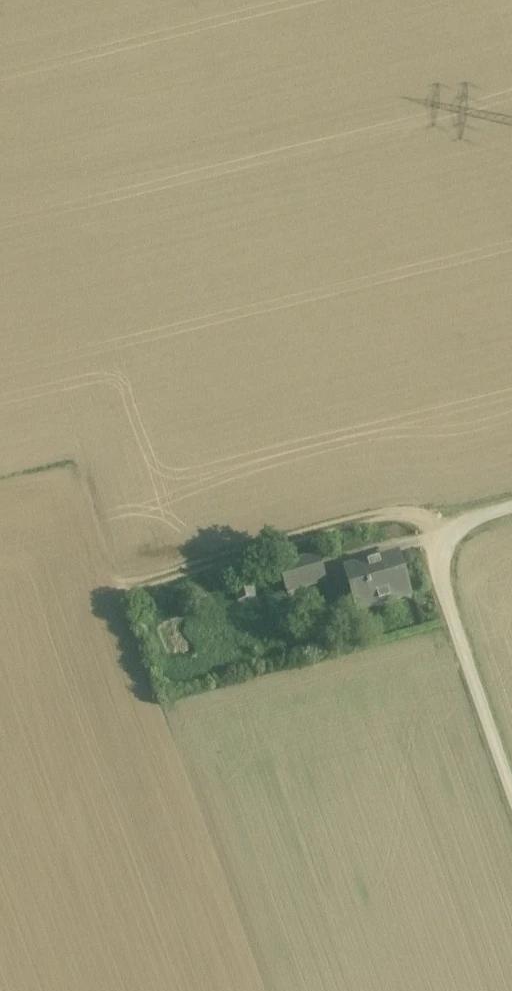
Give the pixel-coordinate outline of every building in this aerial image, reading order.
[(398,558),(348,573),(359,612),(410,597),(398,558)] [(318,559),(283,568),(289,594),(325,585),(318,559)] [(253,585),(236,589),(239,604),(256,601),(253,585)]
